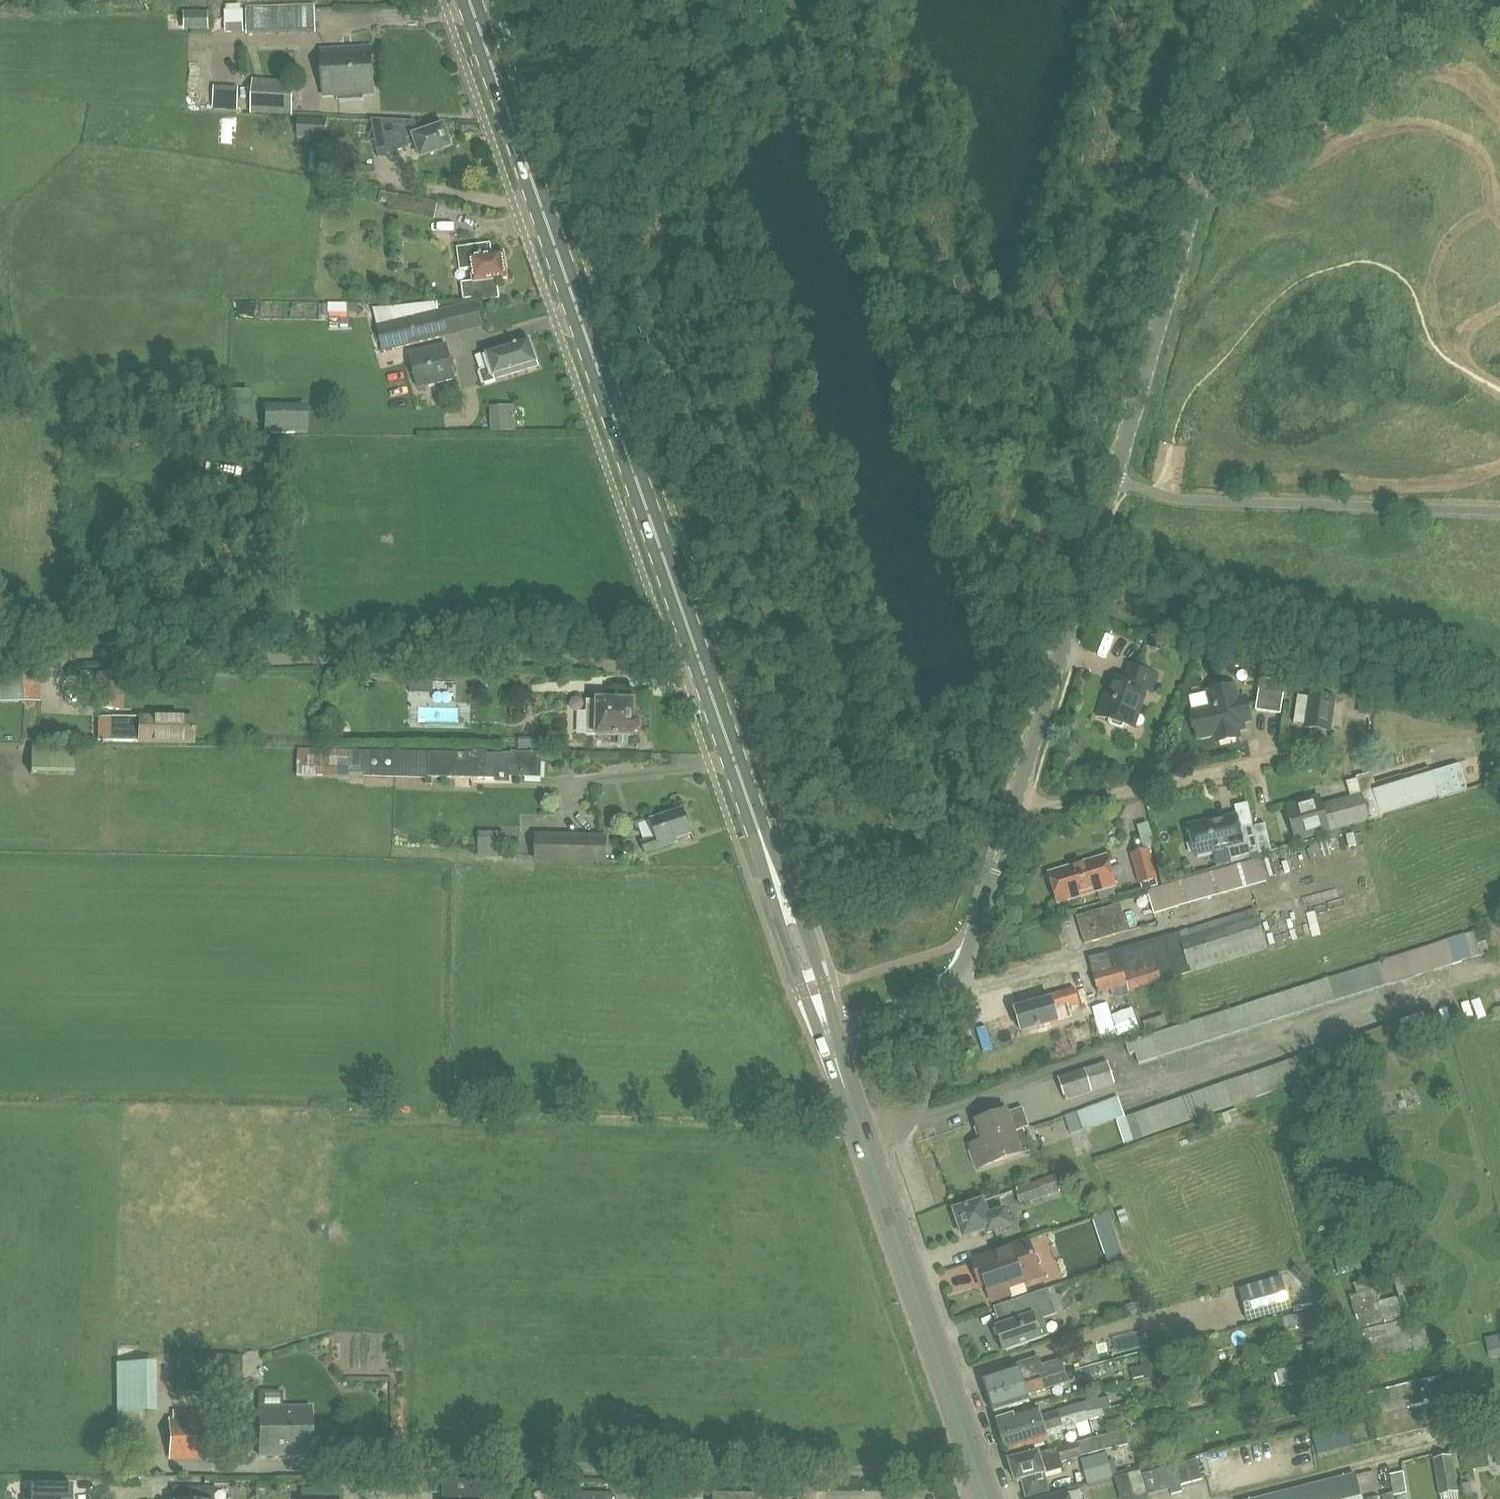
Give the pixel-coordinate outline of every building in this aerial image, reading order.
[(246,13),(248,32),(314,30),(314,25),(314,10),(246,13)] [(225,13),(226,33),(244,32),(243,12),(225,13)] [(337,101),(346,100),(364,99),(364,94),(374,93),(372,49),(322,51),(324,96),(337,96),(337,101)] [(252,112),(292,114),(294,81),(254,79),(252,112)] [(297,139),(326,140),(327,120),(299,118),(297,139)] [(418,130),(415,122),(371,119),(380,156),(417,145),(421,158),(452,149),(451,145),(453,143),(451,136),(448,136),(446,127),(430,132),(428,127),(418,130)] [(380,190),(378,201),(388,202),(390,192),(380,190)] [(412,215),(415,196),(390,192),(388,202),(387,211),(412,215)] [(492,255),(492,245),(457,248),(459,271),(472,270),(473,282),(461,283),(463,300),(481,299),(482,300),(499,299),(498,280),(506,280),(504,254),(492,255)] [(445,336),(439,311),(377,326),(383,352),(445,336)] [(487,352),(492,368),(483,371),(486,382),(495,379),(495,380),(538,367),(529,339),(487,352)] [(419,389),(456,379),(447,344),(410,353),(419,389)] [(515,410),(491,410),(492,431),(515,431),(515,410)] [(1142,705),(1141,702),(1144,692),(1151,694),(1156,677),(1128,668),(1124,681),(1113,678),(1107,696),(1103,695),(1096,717),(1109,721),(1108,723),(1109,726),(1120,729),(1122,728),(1123,724),(1132,727),(1137,714),(1139,713),(1142,705)] [(21,703),(21,674),(0,674),(0,703),(21,703)] [(95,708),(120,709),(122,676),(97,675),(95,708)] [(1284,683),(1259,679),(1255,710),(1280,714),(1284,683)] [(410,680),(410,693),(422,693),(422,681),(410,680)] [(1237,732),(1241,731),(1244,726),(1243,723),(1249,721),(1245,698),(1235,700),(1232,686),(1209,691),(1212,705),(1208,711),(1191,714),(1196,738),(1213,734),(1215,743),(1239,738),(1237,732)] [(586,736),(597,736),(597,735),(634,736),(634,732),(639,732),(640,731),(641,722),(639,720),(634,720),(635,693),(615,693),(615,701),(587,701),(586,736)] [(1297,695),(1294,718),(1305,720),(1304,724),(1304,727),(1328,731),(1333,698),(1309,695),(1309,696),(1297,695)] [(193,719),(112,717),(111,741),(192,743),(193,719)] [(545,738),(500,737),(500,748),(544,749),(545,738)] [(364,778),(381,778),(426,779),(426,784),(432,784),(433,777),(496,779),(496,771),(511,771),(511,774),(524,774),(524,778),(541,778),(542,762),(538,762),(538,753),(511,752),(511,755),(486,754),(486,751),(473,751),(473,754),(430,753),(349,750),(300,749),(298,775),(350,776),(350,774),(364,774),(364,778)] [(1372,772),(1356,777),(1356,779),(1361,795),(1368,819),(1381,816),(1381,814),(1439,796),(1439,798),(1466,790),(1458,764),(1431,772),(1431,773),(1430,768),(1402,776),(1402,774),(1375,783),(1372,772)] [(1318,797),(1286,807),(1296,840),(1328,831),(1368,819),(1361,795),(1351,799),(1350,797),(1331,802),(1320,805),(1318,797)] [(683,809),(652,819),(658,839),(642,843),(645,853),(678,843),(677,838),(691,834),(683,809)] [(1231,863),(1259,855),(1252,827),(1252,825),(1239,828),(1236,815),(1187,826),(1194,856),(1212,851),(1212,854),(1229,850),(1231,863)] [(1252,827),(1259,855),(1272,851),(1265,824),(1252,827)] [(536,861),(571,862),(572,833),(536,832),(536,861)] [(572,833),(571,862),(606,863),(606,834),(572,833)] [(1157,886),(1155,880),(1147,851),(1131,855),(1140,884),(1141,884),(1143,890),(1157,886)] [(1057,904),(1113,887),(1115,887),(1106,857),(1049,875),(1057,904)] [(1251,887),(1244,863),(1147,891),(1154,914),(1251,887)] [(1119,904),(1075,918),(1083,945),(1128,931),(1119,904)] [(1254,910),(1178,934),(1087,959),(1097,994),(1126,986),(1128,993),(1266,949),(1254,910)] [(1474,930),(1463,934),(1471,959),(1490,953),(1486,941),(1479,943),(1474,930)] [(1452,938),(1460,963),(1471,959),(1463,934),(1452,938)] [(1460,963),(1452,938),(1441,941),(1449,966),(1460,963)] [(1441,941),(1430,945),(1438,970),(1449,966),(1441,941)] [(1430,945),(1418,948),(1426,973),(1438,970),(1430,945)] [(1418,948),(1407,952),(1415,977),(1426,973),(1418,948)] [(1396,955),(1404,980),(1415,977),(1407,952),(1396,955)] [(1404,980),(1396,955),(1385,959),(1393,984),(1404,980)] [(1385,959),(1375,962),(1383,987),(1393,984),(1385,959)] [(1364,966),(1372,991),(1383,987),(1375,962),(1364,966)] [(1364,966),(1353,969),(1361,994),(1372,991),(1364,966)] [(1343,973),(1351,998),(1361,994),(1353,969),(1343,973)] [(1343,973),(1332,976),(1340,1001),(1351,998),(1343,973)] [(1321,979),(1329,1004),(1340,1001),(1332,976),(1321,979)] [(1321,979),(1311,983),(1319,1008),(1329,1004),(1321,979)] [(1300,986),(1308,1011),(1319,1008),(1311,983),(1300,986)] [(1300,986),(1289,990),(1297,1015),(1308,1011),(1300,986)] [(1054,1011),(1069,1007),(1078,1004),(1073,989),(1050,996),(1050,998),(1014,1009),(1020,1032),(1057,1021),(1054,1011)] [(1279,993),(1287,1018),(1297,1015),(1289,990),(1279,993)] [(1279,993),(1268,996),(1276,1021),(1287,1018),(1279,993)] [(1257,1000),(1265,1025),(1276,1021),(1268,996),(1257,1000)] [(1257,1000),(1247,1003),(1255,1028),(1265,1025),(1257,1000)] [(1236,1007),(1244,1032),(1255,1028),(1247,1003),(1236,1007)] [(1236,1007),(1225,1010),(1233,1035),(1244,1032),(1236,1007)] [(1215,1014),(1223,1039),(1233,1035),(1225,1010),(1215,1014)] [(1215,1014),(1204,1017),(1212,1042),(1223,1039),(1215,1014)] [(1193,1020),(1201,1045),(1212,1042),(1204,1017),(1193,1020)] [(1193,1020),(1183,1024),(1191,1049),(1201,1045),(1193,1020)] [(1172,1027),(1180,1052),(1191,1049),(1183,1024),(1172,1027)] [(1172,1027),(1161,1031),(1169,1056),(1180,1052),(1172,1027)] [(1378,1029),(1368,1032),(1375,1055),(1386,1052),(1378,1029)] [(1151,1034),(1155,1046),(1159,1059),(1169,1056),(1161,1031),(1151,1034)] [(1130,1054),(1136,1052),(1155,1046),(1151,1034),(1126,1042),(1130,1054)] [(1155,1046),(1136,1052),(1140,1065),(1159,1059),(1155,1046)] [(1305,1055),(1294,1058),(1302,1082),(1312,1078),(1305,1055)] [(1302,1082),(1294,1058),(1283,1062),(1291,1085),(1302,1082)] [(1084,1068),(1057,1077),(1065,1101),(1092,1092),(1092,1091),(1115,1084),(1108,1062),(1085,1069),(1084,1068)] [(1283,1062),(1273,1066),(1280,1089),(1291,1085),(1283,1062)] [(1280,1089),(1273,1066),(1262,1069),(1270,1093),(1280,1089)] [(1262,1069),(1252,1073),(1259,1097),(1270,1093),(1262,1069)] [(1259,1097),(1252,1073),(1241,1077),(1249,1100),(1259,1097)] [(1241,1077),(1231,1081),(1238,1104),(1249,1100),(1241,1077)] [(1238,1104),(1231,1081),(1220,1084),(1228,1108),(1238,1104)] [(1220,1084),(1209,1088),(1217,1112),(1228,1108),(1220,1084)] [(1209,1088),(1199,1092),(1207,1115),(1217,1112),(1209,1088)] [(1207,1115),(1199,1092),(1188,1095),(1196,1119),(1207,1115)] [(1188,1095),(1178,1099),(1185,1123),(1196,1119),(1188,1095)] [(1185,1123),(1178,1099),(1167,1103),(1175,1126),(1185,1123)] [(1167,1103),(1157,1107),(1164,1130),(1175,1126),(1167,1103)] [(1164,1130),(1157,1107),(1146,1110),(1154,1134),(1164,1130)] [(1006,1112),(976,1122),(982,1140),(969,1145),(977,1168),(1020,1153),(1013,1132),(1028,1127),(1021,1108),(1006,1113),(1006,1112)] [(1146,1110),(1135,1114),(1143,1138),(1154,1134),(1146,1110)] [(1210,1119),(1213,1129),(1240,1121),(1237,1110),(1210,1119)] [(1125,1118),(1133,1141),(1143,1138),(1135,1114),(1125,1118)] [(1055,1176),(1038,1182),(1016,1189),(1021,1204),(1060,1191),(1055,1176)] [(987,1233),(1010,1225),(1005,1211),(987,1217),(982,1201),(953,1211),(954,1213),(952,1216),(955,1223),(958,1225),(962,1238),(986,1229),(987,1233)] [(971,1260),(977,1280),(980,1287),(986,1285),(992,1302),(1009,1295),(1005,1282),(1020,1277),(1022,1282),(1040,1276),(1027,1240),(971,1260)] [(1357,1245),(1333,1250),(1334,1254),(1338,1275),(1362,1270),(1357,1245)] [(1392,1297),(1381,1300),(1378,1291),(1380,1291),(1378,1279),(1365,1282),(1350,1286),(1352,1296),(1347,1297),(1362,1362),(1427,1346),(1406,1258),(1384,1263),(1392,1297)] [(1240,1289),(1250,1320),(1292,1306),(1282,1276),(1240,1289)] [(1048,1289),(1000,1306),(1006,1323),(994,1327),(1002,1351),(1048,1335),(1043,1318),(1056,1314),(1048,1289)] [(1141,1313),(1139,1306),(1126,1309),(1129,1317),(1141,1313)] [(1283,1319),(1285,1327),(1311,1322),(1309,1313),(1283,1319)] [(1315,1321),(1319,1339),(1331,1336),(1327,1318),(1315,1321)] [(1484,1338),(1489,1356),(1499,1353),(1499,1334),(1484,1338)] [(1307,1363),(1327,1359),(1331,1358),(1327,1342),(1304,1347),(1307,1363)] [(1156,1349),(1139,1353),(1144,1377),(1161,1374),(1156,1349)] [(177,1355),(175,1392),(239,1395),(241,1358),(177,1355)] [(982,1381),(987,1398),(1058,1375),(1065,1372),(1061,1360),(1044,1365),(1045,1369),(1041,1370),(1037,1357),(1016,1364),(1018,1369),(982,1381)] [(1306,1364),(1282,1368),(1286,1386),(1310,1381),(1306,1364)] [(1058,1375),(987,1398),(992,1414),(1029,1402),(1027,1396),(1035,1393),(1068,1382),(1066,1377),(1065,1372),(1058,1375)] [(1365,1400),(1363,1400),(1374,1445),(1376,1445),(1450,1427),(1439,1382),(1365,1400)] [(258,1392),(258,1408),(260,1456),(312,1454),(311,1406),(282,1407),(282,1392),(258,1392)] [(995,1421),(1000,1438),(1059,1419),(1096,1412),(1111,1408),(1109,1397),(1085,1402),(1057,1410),(1057,1412),(1040,1417),(1037,1408),(995,1421)] [(217,1410),(164,1411),(165,1459),(218,1457),(217,1410)] [(1059,1419),(1000,1438),(1006,1455),(1047,1442),(1048,1445),(1058,1441),(1055,1431),(1098,1418),(1096,1412),(1059,1419)] [(1348,1422),(1317,1429),(1311,1431),(1317,1454),(1353,1445),(1348,1422)] [(1008,1462),(1013,1482),(1019,1481),(1023,1498),(1027,1498),(1046,1494),(1041,1475),(1058,1470),(1063,1469),(1062,1462),(1077,1458),(1129,1445),(1128,1443),(1125,1431),(1094,1437),(1074,1444),(1038,1453),(1038,1454),(1008,1462)] [(1081,1460),(1083,1469),(1087,1484),(1114,1477),(1108,1453),(1081,1460)] [(1432,1458),(1438,1490),(1454,1487),(1448,1456),(1432,1458)] [(1197,1459),(1187,1462),(1193,1482),(1203,1480),(1197,1459)] [(1186,1462),(1176,1465),(1182,1486),(1192,1483),(1186,1462)] [(1175,1465),(1164,1468),(1170,1489),(1172,1495),(1183,1492),(1175,1465)] [(1164,1468),(1153,1471),(1159,1492),(1170,1489),(1164,1468)] [(1139,1470),(1127,1473),(1134,1498),(1147,1495),(1141,1475),(1139,1470)] [(1153,1471),(1141,1475),(1147,1495),(1159,1492),(1153,1471)] [(1390,1474),(1393,1495),(1407,1493),(1404,1472),(1390,1474)] [(1356,1475),(1260,1498),(1362,1498),(1356,1475)] [(756,1495),(755,1495),(755,1483),(738,1483),(738,1495),(725,1494),(714,1494),(714,1498),(756,1498),(756,1495)] [(21,1498),(72,1498),(72,1484),(66,1484),(29,1484),(29,1498),(21,1498)] [(214,1486),(172,1486),(193,1486),(193,1498),(214,1498),(214,1486)] [(301,1498),(325,1498),(325,1488),(301,1488),(301,1498)] [(484,1491),(442,1490),(442,1498),(484,1498),(484,1491)] [(1079,1490),(1067,1493),(1066,1493),(1044,1498),(1081,1498),(1079,1490)]
